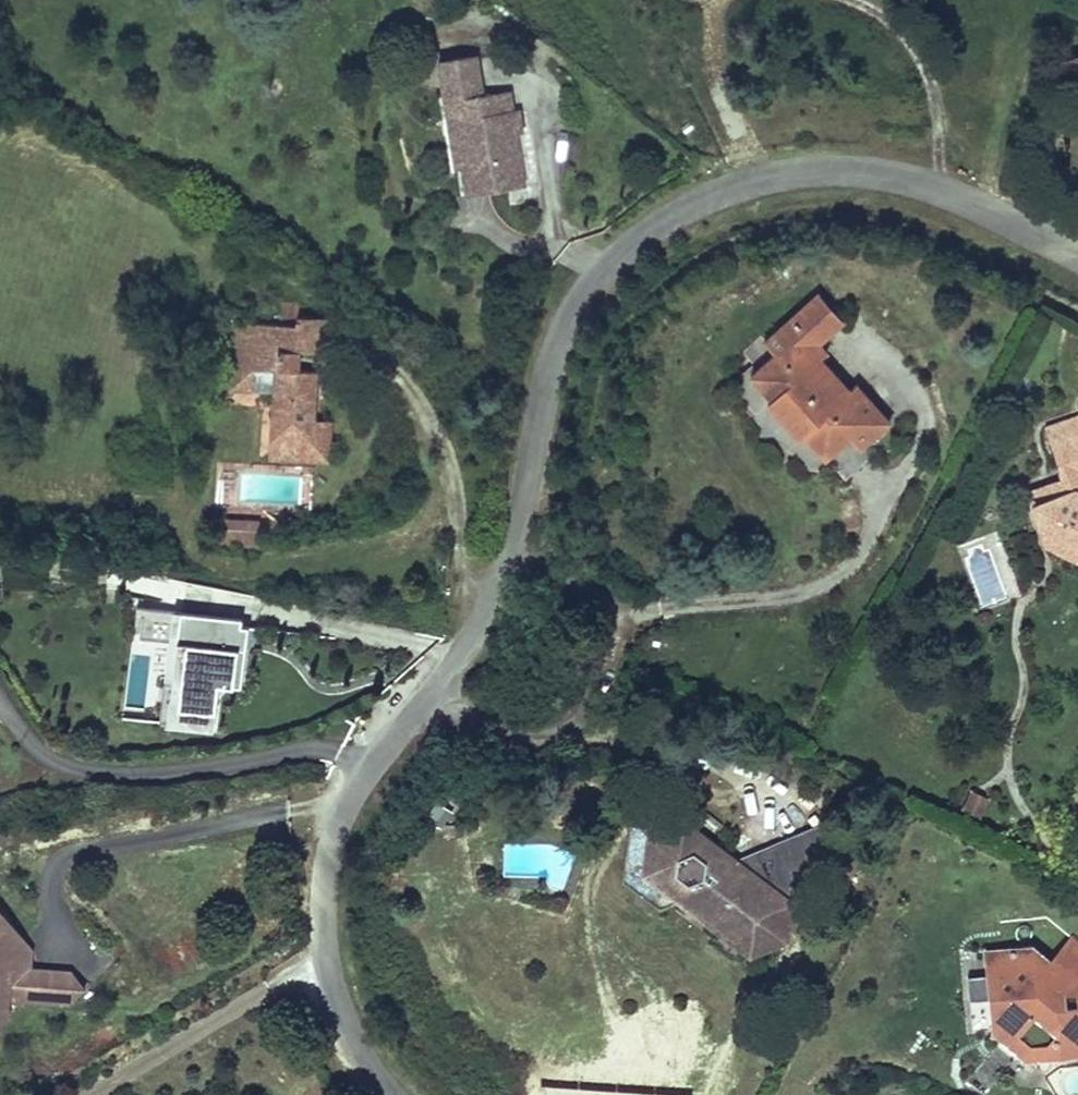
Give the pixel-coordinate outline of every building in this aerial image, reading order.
[(482,87),(476,47),(438,53),(445,93),(482,87)] [(512,101),(509,83),(482,87),(445,93),(448,113),(460,111),(463,131),(458,132),(467,185),(525,176),(516,125),(512,101)] [(1068,120),(1077,115),(1077,98),(1061,106),(1068,120)] [(518,100),(512,101),(516,125),(522,124),(518,100)] [(1077,140),(1077,115),(1068,120),(1077,140)] [(843,300),(813,326),(842,359),(850,352),(845,347),(867,327),(843,300)] [(274,389),(273,467),(326,468),(327,428),(311,428),(311,377),(293,377),(293,359),(323,360),(324,324),(293,323),(293,309),(274,309),(274,325),(229,324),(228,369),(274,369),(274,389)] [(842,359),(813,326),(792,345),(801,356),(776,378),(794,398),(786,405),(819,442),(826,435),(843,455),(869,433),(879,445),(909,419),(879,385),(871,392),(862,382),(855,387),(844,375),(851,370),(842,359)] [(228,388),(274,389),(274,369),(228,369),(228,388)] [(1059,422),(1064,438),(1077,434),(1077,416),(1059,422)] [(1064,438),(1074,477),(1077,492),(1045,500),(1050,520),(1062,517),(1071,546),(1077,550),(1077,434),(1064,438)] [(1077,492),(1074,477),(1041,486),(1045,500),(1077,492)] [(1056,540),(1071,546),(1062,517),(1050,520),(1056,540)] [(267,535),(232,535),(232,556),(267,557),(267,535)] [(238,620),(238,612),(176,604),(162,718),(212,724),(215,681),(231,683),(235,641),(244,643),(246,621),(238,620)] [(962,808),(983,814),(988,797),(968,791),(962,808)] [(727,849),(686,816),(653,830),(647,861),(673,884),(692,876),(699,882),(695,895),(704,902),(725,896),(719,924),(748,946),(774,934),(791,880),(781,858),(767,846),(729,862),(723,860),(727,849)] [(834,817),(767,846),(781,858),(791,880),(811,870),(812,847),(834,832),(834,817)] [(15,936),(0,919),(0,935),(15,936)] [(41,979),(32,979),(32,966),(24,966),(17,956),(26,947),(15,936),(0,935),(0,1030),(10,1022),(3,1013),(11,1005),(39,1007),(41,979)] [(1062,961),(1048,964),(1044,944),(1000,954),(1010,1000),(1020,997),(1025,1020),(1054,1044),(1077,1038),(1077,938),(1062,961)] [(33,958),(26,947),(17,956),(24,966),(32,966),(33,958)] [(71,981),(41,979),(39,1007),(69,1009),(71,981)] [(83,997),(71,981),(69,1009),(83,997)] [(10,1022),(0,1030),(0,1042),(16,1029),(10,1022)]
